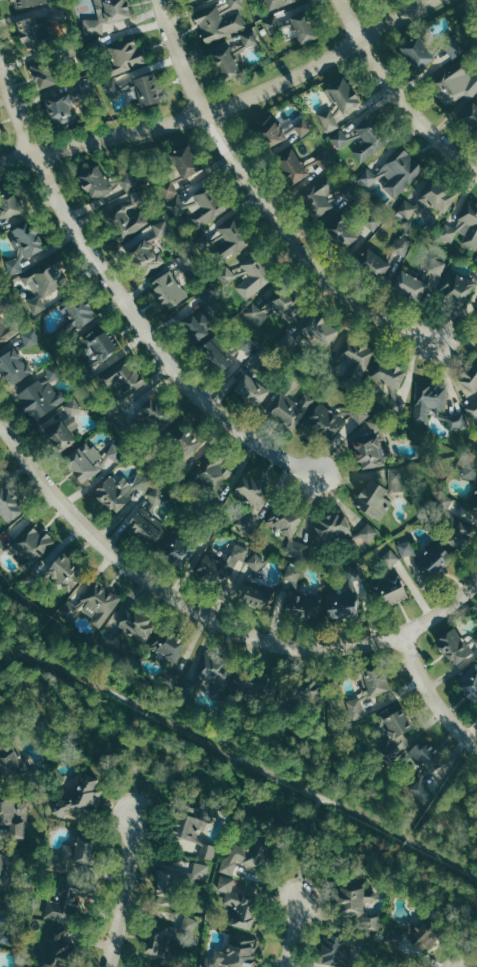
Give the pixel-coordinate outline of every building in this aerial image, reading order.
[(16,1),(18,10),(49,3),(48,0),(12,0),(13,2),(16,1)] [(241,8),(244,7),(241,0),(228,0),(229,2),(195,16),(206,44),(248,27),(241,8)] [(302,2),(302,0),(265,0),(266,9),(302,2)] [(300,45),(314,40),(305,13),(290,18),(300,45)] [(24,50),(45,43),(37,16),(15,23),(24,50)] [(236,56),(259,48),(253,30),(241,34),(244,44),(231,49),(230,48),(210,55),(219,79),(241,71),(236,56)] [(453,59),(466,50),(455,34),(442,43),(453,59)] [(417,72),(435,59),(417,35),(399,48),(417,72)] [(110,76),(145,64),(136,37),(107,47),(113,65),(107,67),(110,76)] [(471,72),(460,62),(436,89),(438,91),(435,95),(450,108),(463,93),(471,100),(476,94),(476,66),(471,72)] [(50,69),(33,74),(38,90),(55,85),(50,69)] [(158,104),(155,90),(151,83),(149,76),(132,80),(120,87),(116,79),(104,86),(112,99),(116,99),(126,92),(131,100),(139,99),(141,108),(158,104)] [(328,86),(337,106),(319,114),(328,132),(342,126),(339,119),(361,108),(346,78),(328,86)] [(44,101),(51,128),(77,122),(70,94),(44,101)] [(476,129),(476,106),(472,103),(461,119),(476,129)] [(269,149),(311,129),(306,119),(281,130),(274,115),(257,124),(269,149)] [(364,139),(352,147),(361,161),(387,144),(372,121),(358,130),(364,139)] [(351,140),(341,129),(330,138),(340,149),(351,140)] [(198,171),(188,146),(171,153),(181,178),(198,171)] [(276,157),(290,185),(308,176),(295,148),(276,157)] [(382,170),(391,179),(383,187),(396,199),(425,168),(403,148),(382,170)] [(78,176),(91,202),(114,191),(101,164),(78,176)] [(369,188),(379,178),(368,167),(358,176),(369,188)] [(137,185),(129,172),(118,178),(126,192),(137,185)] [(335,206),(327,195),(339,187),(330,174),(300,195),(317,219),(335,206)] [(445,215),(459,193),(434,177),(420,200),(445,215)] [(167,199),(180,193),(174,180),(160,187),(167,199)] [(200,230),(229,208),(224,201),(218,206),(205,188),(185,202),(180,195),(168,204),(179,219),(187,213),(200,230)] [(15,215),(18,193),(0,190),(0,212),(15,215)] [(150,222),(143,211),(133,218),(128,211),(145,200),(139,190),(131,195),(134,200),(110,216),(125,239),(150,222)] [(419,200),(415,205),(407,199),(398,210),(412,221),(425,204),(419,200)] [(470,202),(457,228),(446,223),(440,237),(454,243),(459,232),(466,235),(462,243),(476,250),(476,205),(470,202)] [(349,248),(360,233),(337,217),(326,233),(349,248)] [(172,233),(168,219),(154,224),(159,238),(172,233)] [(26,255),(43,250),(34,221),(12,228),(16,239),(13,240),(18,257),(5,261),(9,275),(23,271),(22,265),(28,264),(26,255)] [(206,240),(222,263),(250,244),(234,221),(206,240)] [(408,255),(411,239),(398,236),(395,253),(408,255)] [(165,264),(150,237),(129,248),(144,276),(165,264)] [(381,279),(393,265),(371,248),(360,262),(381,279)] [(447,262),(433,257),(425,280),(439,285),(447,262)] [(273,279),(255,258),(235,274),(228,265),(221,271),(233,286),(234,284),(247,300),(273,279)] [(35,315),(48,308),(42,297),(70,281),(59,260),(24,278),(33,293),(25,298),(35,315)] [(149,282),(165,308),(187,294),(171,268),(149,282)] [(419,302),(429,285),(402,269),(392,287),(419,302)] [(458,273),(446,297),(464,305),(471,289),(476,292),(476,276),(475,275),(472,280),(458,273)] [(245,308),(255,326),(278,313),(283,323),(298,314),(285,291),(276,295),(274,292),(245,308)] [(95,320),(86,295),(64,304),(73,328),(95,320)] [(180,324),(195,342),(215,326),(201,308),(180,324)] [(0,310),(0,345),(16,335),(0,310)] [(336,328),(310,317),(303,333),(330,344),(336,328)] [(121,348),(110,327),(102,332),(99,327),(84,335),(97,360),(121,348)] [(22,333),(26,347),(39,343),(35,329),(22,333)] [(249,354),(259,342),(246,330),(228,352),(210,337),(198,351),(223,371),(242,348),(249,354)] [(342,360),(355,364),(351,375),(364,379),(374,348),(349,340),(342,360)] [(16,345),(0,354),(0,371),(8,386),(31,373),(16,345)] [(102,377),(111,389),(116,385),(125,395),(121,398),(127,405),(131,402),(127,397),(145,383),(125,358),(102,377)] [(331,379),(338,365),(326,360),(319,374),(331,379)] [(390,411),(405,412),(405,399),(400,399),(400,364),(377,364),(377,382),(390,382),(390,411)] [(465,384),(476,392),(476,368),(465,384)] [(65,401),(53,381),(58,378),(53,370),(16,393),(34,421),(65,401)] [(270,388),(244,373),(234,391),(260,406),(270,388)] [(415,422),(428,422),(429,407),(444,408),(444,384),(417,383),(415,422)] [(270,413),(295,429),(316,398),(306,392),(299,403),(283,393),(270,413)] [(60,451),(77,440),(71,432),(80,426),(74,416),(84,409),(76,397),(64,406),(68,413),(45,429),(60,451)] [(174,415),(150,398),(138,416),(161,433),(174,415)] [(476,420),(476,398),(466,413),(476,420)] [(334,437),(345,417),(319,402),(308,422),(334,437)] [(351,413),(360,424),(371,414),(362,404),(351,413)] [(473,428),(466,410),(449,417),(456,435),(473,428)] [(351,433),(360,471),(390,463),(385,441),(383,442),(377,416),(362,420),(364,430),(351,433)] [(189,425),(182,431),(178,426),(166,434),(182,458),(202,444),(189,425)] [(220,492),(231,470),(210,458),(198,481),(220,492)] [(468,464),(462,474),(476,483),(476,470),(468,464)] [(405,491),(405,469),(390,469),(391,481),(384,481),(383,471),(362,471),(363,516),(387,516),(387,499),(386,499),(385,492),(405,491)] [(138,487),(145,492),(153,480),(141,472),(133,484),(122,477),(119,482),(108,474),(93,497),(119,515),(138,487)] [(245,473),(234,490),(260,507),(271,490),(245,473)] [(26,506),(2,484),(0,486),(0,510),(12,521),(26,506)] [(152,513),(168,496),(157,486),(147,496),(154,502),(146,510),(142,506),(126,523),(149,545),(167,527),(152,513)] [(468,504),(475,509),(469,519),(476,524),(476,490),(468,504)] [(440,537),(459,549),(473,528),(447,512),(454,499),(445,494),(434,512),(450,522),(440,537)] [(286,551),(305,558),(310,545),(293,539),(302,513),(283,507),(276,527),(292,533),(286,551)] [(237,523),(246,534),(261,522),(251,511),(237,523)] [(349,515),(317,514),(316,538),(348,539),(349,515)] [(367,544),(379,532),(369,522),(357,534),(367,544)] [(12,542),(22,554),(18,557),(27,568),(58,544),(48,532),(42,536),(34,525),(12,542)] [(182,568),(196,549),(177,534),(162,553),(182,568)] [(1,536),(0,537),(0,554),(9,548),(1,536)] [(403,557),(416,552),(410,539),(398,545),(403,557)] [(415,566),(431,580),(452,556),(436,541),(415,566)] [(225,590),(248,548),(237,542),(225,564),(206,554),(195,573),(225,590)] [(391,568),(401,559),(392,548),(382,557),(391,568)] [(257,572),(267,561),(256,552),(247,562),(257,572)] [(69,591),(82,581),(62,553),(41,569),(49,580),(56,574),(69,591)] [(311,586),(300,584),(304,566),(290,563),(279,612),(315,619),(319,604),(308,601),(311,586)] [(408,598),(400,575),(376,583),(384,607),(408,598)] [(238,600),(267,609),(273,590),(244,581),(238,600)] [(120,599),(92,582),(78,605),(68,599),(60,612),(76,622),(81,614),(103,627),(120,599)] [(355,618),(355,594),(326,593),(325,617),(355,618)] [(120,636),(151,633),(149,618),(141,619),(140,608),(117,610),(120,636)] [(476,652),(476,638),(465,643),(457,627),(437,637),(450,665),(476,652)] [(183,645),(160,633),(152,649),(159,653),(155,660),(168,667),(164,674),(175,679),(180,671),(172,667),(183,645)] [(235,673),(209,656),(196,678),(222,695),(235,673)] [(357,674),(368,698),(390,688),(380,664),(357,674)] [(457,681),(471,704),(476,700),(476,669),(457,681)] [(245,699),(274,700),(275,674),(245,673),(245,699)] [(302,700),(319,702),(321,681),(304,680),(302,700)] [(347,701),(352,720),(366,717),(361,698),(347,701)] [(382,718),(393,739),(414,727),(403,707),(382,718)] [(398,749),(410,746),(407,734),(395,738),(398,749)] [(408,754),(433,773),(444,757),(420,739),(408,754)] [(7,780),(27,770),(13,742),(0,749),(0,766),(7,780)] [(90,822),(99,779),(79,775),(74,798),(58,795),(54,815),(90,822)] [(426,801),(432,793),(425,788),(429,782),(421,776),(411,791),(426,801)] [(0,794),(0,824),(12,823),(11,794),(0,794)] [(178,812),(170,833),(197,843),(202,830),(205,831),(212,812),(187,803),(183,814),(178,812)] [(67,872),(69,860),(92,864),(97,837),(78,834),(76,845),(65,843),(63,855),(50,853),(47,869),(67,872)] [(257,882),(263,861),(247,856),(250,848),(232,843),(223,871),(257,882)] [(214,859),(216,846),(202,844),(200,858),(214,859)] [(9,883),(8,853),(0,853),(0,883),(9,883)] [(208,864),(195,864),(194,872),(158,870),(157,889),(207,891),(208,864)] [(236,879),(221,875),(218,889),(227,892),(224,904),(238,908),(233,925),(251,930),(259,899),(233,892),(236,879)] [(380,930),(380,917),(363,916),(364,898),(365,898),(366,881),(338,879),(336,917),(360,918),(359,929),(380,930)] [(62,914),(75,919),(81,905),(68,900),(62,914)] [(410,966),(438,939),(422,923),(417,928),(409,921),(378,951),(390,964),(399,955),(410,966)] [(151,927),(144,953),(166,959),(173,933),(151,927)] [(324,935),(321,963),(350,966),(353,938),(324,935)] [(229,936),(227,951),(212,949),(211,966),(220,966),(231,966),(255,966),(257,938),(229,936)] [(64,959),(52,955),(49,966),(61,966),(64,959)]
